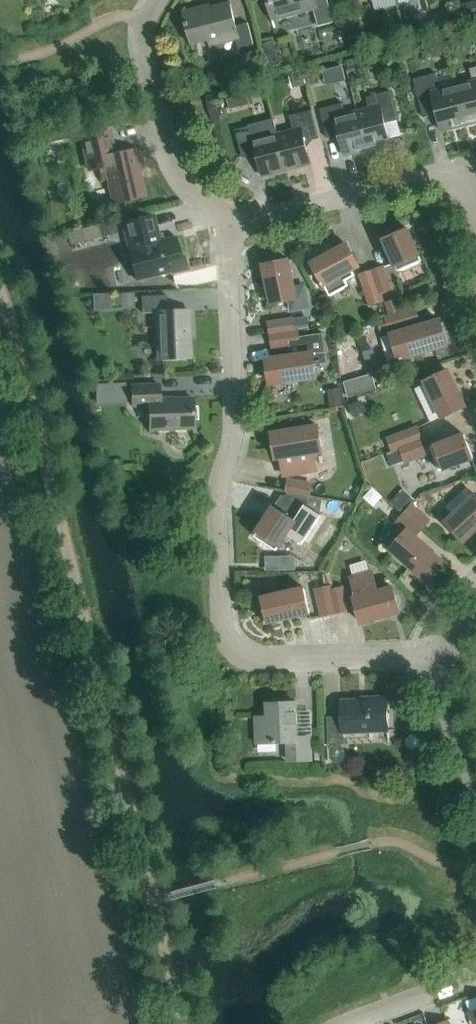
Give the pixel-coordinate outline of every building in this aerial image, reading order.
[(334,22),(328,0),(270,0),(270,1),(267,1),(272,20),(313,9),(318,26),(334,22)] [(240,55),(255,51),(248,23),(236,26),(230,3),(202,10),(202,7),(183,12),(191,44),(209,40),(211,46),(236,40),(240,55)] [(346,65),(326,68),(328,83),(348,80),(346,65)] [(467,125),(475,122),(475,67),(470,69),(473,81),(457,85),(467,125)] [(441,131),(467,125),(457,85),(440,89),(436,73),(414,79),(424,118),(437,114),(441,131)] [(357,111),(367,150),(390,144),(385,124),(397,121),(389,91),(366,97),(369,108),(357,111)] [(339,136),(344,156),(367,150),(357,111),(345,114),(343,103),(320,109),(327,139),(339,136)] [(287,171),(311,164),(305,142),(319,138),(312,110),(290,116),(293,130),(277,134),(287,171)] [(235,130),(243,158),(257,154),(263,177),(287,171),(277,134),(273,118),(249,124),(250,126),(235,130)] [(102,180),(107,179),(113,203),(145,196),(134,150),(114,154),(109,131),(81,137),(88,171),(99,169),(102,180)] [(171,274),(188,270),(185,257),(180,258),(175,237),(159,241),(152,215),(122,223),(129,249),(128,249),(136,280),(170,271),(171,274)] [(398,271),(422,261),(408,229),(384,239),(398,271)] [(317,259),(316,261),(312,263),(329,296),(348,286),(345,281),(355,276),(352,270),(359,267),(347,244),(327,255),(325,255),(323,255),(321,255),(320,256),(319,257),(318,258),(317,259)] [(294,287),(288,260),(263,265),(272,304),(289,300),(291,311),(309,307),(305,285),(294,287)] [(384,266),(372,270),(382,302),(384,301),(382,294),(393,290),(384,266)] [(382,302),(372,270),(359,274),(370,306),(382,302)] [(109,307),(108,292),(95,293),(96,308),(109,307)] [(158,359),(191,357),(189,310),(166,311),(166,295),(141,296),(142,313),(156,312),(158,359)] [(385,318),(417,309),(416,307),(401,311),(397,299),(385,303),(388,315),(384,316),(385,318)] [(417,309),(385,318),(385,319),(377,322),(381,334),(421,322),(417,309)] [(293,317),(267,321),(269,335),(298,330),(298,329),(310,327),(308,316),(293,318),(293,317)] [(393,334),(394,335),(382,338),(389,361),(400,358),(401,359),(447,345),(440,320),(393,334)] [(298,330),(269,335),(272,350),(301,345),(299,337),(298,330)] [(302,354),(268,359),(272,384),(316,378),(314,364),(327,362),(323,334),(299,337),(301,345),(302,354)] [(425,382),(442,418),(465,407),(448,370),(425,382)] [(149,430),(193,428),(192,398),(159,399),(159,384),(131,386),(132,406),(148,405),(149,430)] [(333,404),(344,403),(344,387),(333,387),(333,404)] [(316,470),(313,453),(322,451),(318,426),(274,433),(278,458),(282,458),(285,475),(316,470)] [(390,451),(422,438),(418,426),(385,438),(390,451)] [(431,447),(441,471),(473,458),(464,435),(431,447)] [(428,455),(422,438),(390,451),(391,453),(400,449),(405,463),(428,455)] [(288,481),(286,491),(310,496),(312,485),(288,481)] [(310,496),(286,491),(286,492),(288,492),(288,496),(282,495),(255,536),(277,550),(287,535),(302,545),(321,515),(315,511),(317,498),(310,496)] [(413,504),(415,501),(406,493),(395,505),(395,506),(404,513),(413,504)] [(446,507),(453,516),(446,522),(463,541),(475,530),(475,496),(475,495),(474,497),(468,502),(460,494),(446,507)] [(404,513),(422,529),(431,519),(413,504),(404,513)] [(405,533),(390,550),(427,582),(444,562),(415,537),(422,529),(404,513),(395,524),(405,533)] [(350,576),(356,598),(354,598),(361,623),(366,622),(367,622),(369,623),(370,623),(371,623),(373,623),(374,623),(375,622),(376,621),(377,620),(377,618),(400,612),(392,587),(379,591),(373,570),(350,576)] [(321,617),(336,614),(330,585),(315,588),(321,617)] [(330,585),(336,614),(349,611),(343,586),(332,588),(331,585),(330,585)] [(304,588),(261,598),(266,623),(310,613),(304,588)] [(344,733),(388,731),(387,698),(341,700),(342,716),(327,717),(328,745),(345,744),(344,733)] [(289,761),(311,760),(310,736),(297,737),(296,702),(268,703),(268,716),(257,717),(258,744),(288,742),(289,761)] [(466,1001),(471,1013),(475,1023),(475,998),(466,1001)]
